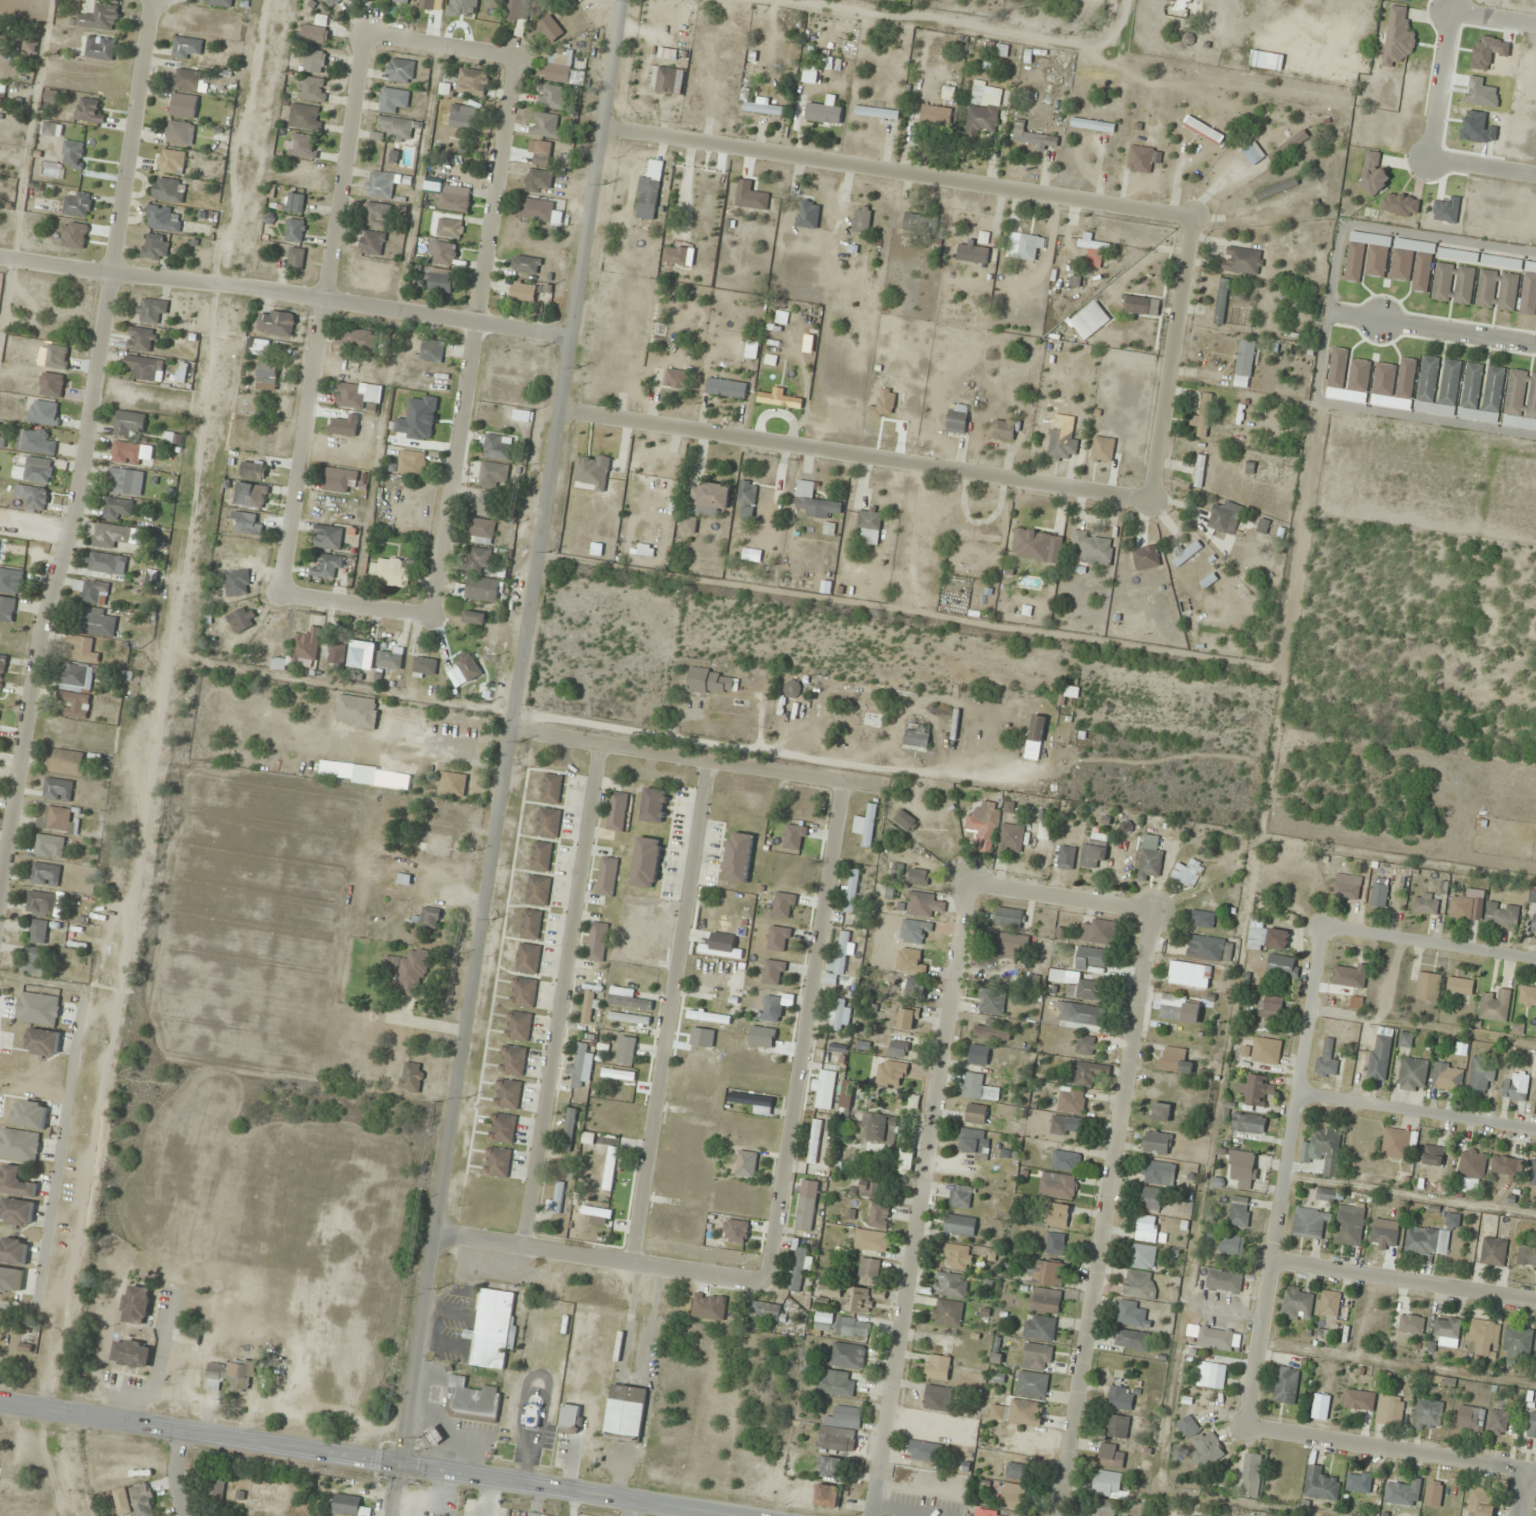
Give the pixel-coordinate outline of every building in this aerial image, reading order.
[(342,0),(323,0),(328,8),(342,0)] [(506,21),(531,21),(531,0),(506,0),(506,21)] [(120,6),(97,4),(95,14),(78,12),(77,27),(117,31),(120,6)] [(1383,65),(1401,67),(1403,56),(1413,57),(1417,33),(1407,32),(1410,8),(1390,6),(1383,65)] [(551,43),(564,33),(549,15),(536,26),(551,43)] [(328,26),(303,27),(304,44),(328,43),(328,26)] [(117,41),(89,35),(85,57),(113,62),(117,41)] [(202,59),(202,39),(174,39),(174,59),(202,59)] [(36,52),(36,40),(21,40),(21,52),(36,52)] [(327,52),(306,50),(304,72),(325,74),(327,52)] [(572,50),(545,50),(545,82),(572,82),(572,50)] [(1254,68),(1282,70),(1283,54),(1255,53),(1254,68)] [(416,62),(390,58),(387,81),(412,85),(416,62)] [(657,93),(677,93),(677,68),(657,68),(657,93)] [(489,73),(461,69),(457,94),(486,98),(489,73)] [(208,91),(208,71),(176,71),(176,91),(208,91)] [(327,79),(301,77),(299,100),(325,102),(327,79)] [(966,133),(996,136),(1002,88),(972,84),(966,133)] [(538,107),(565,110),(567,89),(540,86),(538,107)] [(397,113),(398,107),(408,108),(410,91),(382,89),(380,112),(397,113)] [(195,120),(199,97),(174,93),(170,116),(195,120)] [(73,114),(100,128),(106,116),(95,111),(99,104),(82,96),(73,114)] [(444,123),(472,133),(480,112),(452,102),(444,123)] [(758,104),(744,102),(743,112),(786,118),(788,106),(758,103),(758,104)] [(324,109),(292,104),(288,127),(320,132),(324,109)] [(898,121),(900,111),(856,105),(855,115),(898,121)] [(950,128),(953,110),(922,105),(919,123),(950,128)] [(531,134),(559,140),(563,118),(535,112),(531,134)] [(1114,134),(1116,125),(1072,118),(1071,127),(1114,134)] [(413,119),(383,119),(383,140),(413,140),(413,119)] [(195,124),(166,121),(164,143),(193,146),(195,124)] [(1013,145),(1058,148),(1058,135),(1024,133),(1025,122),(1015,121),(1013,145)] [(62,136),(60,123),(40,125),(41,138),(62,136)] [(1250,164),(1274,147),(1278,154),(1291,144),(1281,131),(1245,157),(1250,164)] [(316,160),(320,137),(293,133),(289,155),(316,160)] [(60,168),(81,171),(86,144),(65,140),(60,168)] [(460,153),(470,156),(472,145),(462,143),(460,153)] [(1155,149),(1130,145),(1127,170),(1152,173),(1155,149)] [(184,174),(185,151),(159,151),(158,173),(184,174)] [(1382,154),(1367,151),(1359,189),(1384,195),(1389,170),(1379,167),(1382,154)] [(663,162),(646,160),(639,211),(656,213),(663,162)] [(550,195),(553,172),(528,169),(524,192),(550,195)] [(391,200),(396,176),(370,171),(365,195),(391,200)] [(1299,184),(1295,176),(1255,193),(1259,202),(1299,184)] [(183,204),(187,182),(157,177),(153,200),(183,204)] [(440,211),(469,212),(470,186),(426,185),(426,191),(440,192),(440,211)] [(777,193),(744,189),(743,199),(776,203),(777,193)] [(62,212),(87,220),(94,196),(76,191),(74,198),(67,196),(62,212)] [(305,194),(286,193),(284,212),(304,213),(305,194)] [(552,222),(554,202),(522,198),(520,219),(552,222)] [(387,205),(365,202),(363,226),(384,228),(387,205)] [(146,228),(179,233),(181,221),(171,219),(173,209),(149,206),(146,228)] [(872,208),(855,206),(853,232),(869,234),(872,208)] [(939,218),(906,213),(903,229),(936,234),(939,218)] [(462,240),(465,222),(440,218),(437,236),(462,240)] [(305,243),(305,220),(286,220),(285,243),(305,243)] [(387,235),(364,230),(359,252),(382,257),(387,235)] [(1345,281),(1362,283),(1363,275),(1385,278),(1391,237),(1351,232),(1345,281)] [(1036,261),(1037,250),(1046,251),(1047,238),(1010,233),(1007,258),(1036,261)] [(170,238),(145,234),(141,257),(166,261),(170,238)] [(1093,243),(1092,234),(1080,234),(1081,249),(1087,249),(1088,268),(1103,267),(1103,253),(1110,252),(1110,243),(1093,243)] [(427,262),(455,266),(458,245),(430,241),(427,262)] [(959,263),(989,262),(989,244),(958,245),(959,263)] [(1412,291),(1427,294),(1435,247),(1427,245),(1427,248),(1433,249),(1432,254),(1419,252),(1412,291)] [(1265,252),(1226,246),(1222,270),(1261,276),(1265,252)] [(304,271),(306,249),(290,248),(287,270),(304,271)] [(1414,252),(1395,249),(1390,280),(1410,282),(1414,252)] [(539,275),(541,259),(513,256),(512,271),(539,275)] [(1432,299),(1471,305),(1476,269),(1437,263),(1432,299)] [(1535,273),(1525,272),(1520,314),(1535,315),(1535,268),(1535,273)] [(428,291),(453,294),(455,272),(430,269),(428,291)] [(1515,312),(1520,275),(1481,270),(1476,307),(1515,312)] [(1223,325),(1231,281),(1221,279),(1213,324),(1223,325)] [(509,298),(534,304),(538,287),(513,281),(509,298)] [(1151,299),(1127,296),(1125,312),(1149,314),(1151,299)] [(138,322),(158,324),(159,315),(167,315),(168,301),(140,299),(138,322)] [(294,335),(295,313),(259,311),(258,333),(294,335)] [(153,353),(156,330),(130,327),(128,350),(153,353)] [(268,354),(268,340),(249,340),(249,354),(268,354)] [(422,362),(444,362),(444,341),(423,340),(422,362)] [(1234,387),(1251,388),(1256,341),(1239,340),(1234,387)] [(1327,396),(1335,397),(1336,391),(1343,392),(1349,350),(1334,348),(1327,396)] [(134,370),(132,376),(159,385),(166,365),(129,353),(125,367),(134,370)] [(1462,362),(1442,359),(1442,358),(1423,356),(1416,413),(1455,418),(1462,362)] [(1377,363),(1371,406),(1410,412),(1417,360),(1402,358),(1401,366),(1377,363)] [(1372,362),(1353,359),(1346,401),(1365,404),(1372,362)] [(258,378),(277,378),(277,362),(258,362),(258,378)] [(1498,425),(1506,369),(1487,366),(1466,363),(1458,420),(1498,425)] [(689,372),(667,368),(664,386),(686,390),(689,372)] [(1511,369),(1502,426),(1535,432),(1535,373),(1511,369)] [(748,383),(708,377),(705,393),(745,399),(748,383)] [(337,408),(379,412),(381,386),(339,382),(337,408)] [(801,409),(803,396),(759,391),(758,404),(801,409)] [(1207,438),(1213,394),(1204,393),(1200,417),(1191,416),(1190,426),(1198,427),(1197,437),(1207,438)] [(947,432),(966,434),(969,406),(950,404),(947,432)] [(143,439),(146,415),(117,412),(114,435),(143,439)] [(48,441),(49,433),(19,428),(16,450),(54,455),(56,443),(48,441)] [(1078,441),(1071,440),(1072,432),(1052,429),(1048,457),(1075,461),(1078,441)] [(164,444),(180,444),(180,434),(164,434),(164,444)] [(484,458),(512,461),(514,438),(486,435),(484,458)] [(1116,440),(1094,436),(1090,462),(1112,465),(1116,440)] [(141,443),(112,443),(112,464),(141,464),(141,443)] [(399,464),(390,464),(389,474),(425,475),(425,454),(399,453),(399,464)] [(1206,456),(1197,455),(1194,487),(1202,488),(1206,456)] [(52,483),(52,459),(28,459),(28,483),(52,483)] [(507,464),(480,464),(480,487),(507,487),(507,464)] [(144,472),(112,468),(109,492),(141,497),(144,472)] [(355,485),(357,472),(326,468),(323,491),(346,494),(347,484),(355,485)] [(678,480),(635,474),(633,484),(677,490),(678,480)] [(728,510),(732,487),(694,481),(691,501),(700,502),(698,514),(718,517),(719,509),(728,510)] [(758,483),(740,481),(737,505),(755,507),(758,483)] [(816,482),(798,481),(795,508),(806,509),(806,517),(829,519),(830,512),(841,513),(843,502),(814,500),(816,482)] [(267,487),(237,482),(233,505),(264,509),(267,487)] [(14,496),(26,500),(24,509),(43,515),(50,492),(18,483),(14,496)] [(477,516),(495,519),(499,494),(481,491),(477,516)] [(131,516),(133,502),(106,498),(103,518),(122,521),(123,515),(131,516)] [(1244,508),(1225,501),(1222,508),(1213,505),(1206,526),(1234,536),(1244,508)] [(882,544),(882,511),(858,511),(858,544),(882,544)] [(257,523),(258,517),(239,512),(235,530),(260,537),(264,525),(257,523)] [(695,534),(698,519),(684,516),(680,532),(695,534)] [(493,544),(494,522),(471,521),(471,543),(493,544)] [(142,530),(96,523),(92,546),(116,550),(117,541),(139,544),(142,530)] [(313,547),(341,550),(343,528),(315,525),(313,547)] [(957,539),(1001,544),(1002,534),(958,529),(957,539)] [(1111,567),(1115,537),(1074,532),(1072,548),(1082,549),(1080,563),(1111,567)] [(1054,550),(1056,539),(1011,533),(1009,544),(1054,550)] [(1182,544),(1167,554),(1177,568),(1204,548),(1198,541),(1186,550),(1182,544)] [(1161,566),(1156,544),(1132,550),(1136,571),(1161,566)] [(494,558),(478,546),(465,565),(481,576),(494,558)] [(127,558),(92,551),(88,569),(123,577),(127,558)] [(312,574),(337,581),(343,559),(321,553),(318,565),(314,565),(312,574)] [(370,584),(409,585),(410,568),(402,568),(402,561),(370,560),(370,584)] [(21,594),(23,571),(0,569),(0,591),(21,594)] [(227,596),(252,594),(250,570),(225,572),(227,596)] [(106,607),(110,585),(76,578),(74,590),(84,592),(82,602),(106,607)] [(456,585),(455,600),(498,601),(499,580),(468,579),(467,586),(456,585)] [(12,623),(16,599),(0,597),(0,621),(12,623)] [(226,616),(235,634),(258,623),(249,605),(226,616)] [(82,633),(114,638),(117,614),(85,609),(82,633)] [(464,623),(485,625),(486,614),(465,612),(464,623)] [(293,665),(316,667),(319,628),(311,627),(310,637),(295,636),(293,665)] [(68,660),(99,661),(99,652),(92,652),(92,638),(69,637),(68,660)] [(348,667),(373,670),(375,645),(351,642),(348,667)] [(328,664),(344,666),(346,646),(330,644),(328,664)] [(404,648),(394,648),(393,655),(379,653),(377,667),(402,670),(404,648)] [(270,668),(284,671),(287,660),(272,657),(270,668)] [(436,675),(438,660),(416,657),(413,672),(436,675)] [(90,693),(94,667),(62,663),(59,688),(90,693)] [(688,690),(737,694),(739,674),(689,670),(688,690)] [(801,686),(789,681),(785,693),(796,698),(801,686)] [(89,695),(58,694),(57,703),(66,704),(66,718),(88,719),(89,695)] [(380,700),(339,695),(335,723),(376,729),(380,700)] [(1029,741),(1042,743),(1047,718),(1034,716),(1029,741)] [(903,745),(927,750),(932,727),(908,722),(903,745)] [(47,771),(83,776),(86,753),(50,749),(47,771)] [(463,796),(465,774),(450,773),(451,763),(432,761),(430,776),(440,777),(439,793),(463,796)] [(559,804),(563,775),(545,773),(541,802),(559,804)] [(71,802),(74,782),(46,778),(43,798),(71,802)] [(666,822),(666,789),(643,789),(643,822),(666,822)] [(629,794),(612,791),(605,829),(622,833),(629,794)] [(998,803),(981,802),(981,815),(968,815),(967,839),(996,840),(998,803)] [(853,833),(864,835),(862,847),(872,848),(877,805),(868,804),(867,818),(855,816),(853,833)] [(69,822),(71,809),(48,807),(48,816),(38,815),(37,829),(77,834),(78,823),(69,822)] [(559,838),(560,809),(539,808),(538,836),(559,838)] [(894,820),(911,832),(918,821),(902,810),(894,820)] [(1130,833),(1131,823),(1121,821),(1120,832),(1130,833)] [(1021,854),(1028,829),(1005,823),(998,848),(1021,854)] [(784,848),(804,851),(807,827),(787,824),(784,848)] [(1040,838),(1047,838),(1048,827),(1040,826),(1040,838)] [(724,882),(749,884),(754,834),(729,831),(724,882)] [(453,836),(426,832),(424,842),(414,840),(412,853),(449,859),(453,836)] [(65,838),(38,834),(35,855),(63,858),(65,838)] [(1097,861),(1107,861),(1107,835),(1095,835),(1095,843),(1083,843),(1083,867),(1097,867),(1097,861)] [(1163,851),(1158,850),(1160,837),(1144,835),(1138,881),(1147,882),(1148,875),(1160,876),(1163,851)] [(631,886),(656,889),(663,839),(638,836),(631,886)] [(549,872),(553,844),(535,841),(531,869),(549,872)] [(1073,870),(1077,848),(1061,846),(1057,868),(1073,870)] [(614,897),(619,859),(602,856),(596,895),(614,897)] [(1186,867),(1179,862),(1170,876),(1191,889),(1206,867),(1192,858),(1186,867)] [(59,886),(61,866),(33,863),(31,884),(59,886)] [(910,884),(927,886),(929,870),(912,868),(910,884)] [(859,871),(847,870),(845,914),(856,914),(859,871)] [(1359,898),(1363,878),(1338,874),(1335,894),(1359,898)] [(526,904),(548,906),(551,878),(529,875),(526,904)] [(1390,881),(1375,878),(1370,905),(1385,908),(1390,881)] [(25,912),(51,919),(58,897),(31,889),(25,912)] [(936,896),(910,891),(908,905),(902,904),(900,913),(932,918),(934,911),(944,913),(946,903),(935,901),(936,896)] [(1412,910),(1435,917),(1441,898),(1418,891),(1412,910)] [(775,917),(795,917),(795,894),(775,894),(775,917)] [(1484,927),(1517,931),(1520,906),(1487,902),(1484,927)] [(441,910),(421,907),(419,926),(439,929),(441,910)] [(1021,929),(1024,911),(998,907),(995,925),(1021,929)] [(521,937),(539,939),(542,911),(524,909),(521,937)] [(1214,928),(1215,913),(1193,911),(1192,926),(1214,928)] [(1118,923),(1083,918),(1080,941),(1114,946),(1118,923)] [(49,922),(31,919),(28,942),(45,944),(49,922)] [(609,924),(592,922),(587,960),(604,963),(609,924)] [(1248,947),(1287,952),(1290,929),(1250,924),(1248,947)] [(768,950),(789,952),(791,928),(769,926),(768,950)] [(843,976),(850,933),(837,931),(830,983),(837,984),(838,975),(843,976)] [(996,957),(1023,961),(1026,936),(999,933),(996,957)] [(1231,963),(1233,941),(1190,935),(1187,957),(1231,963)] [(540,946),(520,943),(517,972),(537,974),(540,946)] [(1076,967),(1106,972),(1110,952),(1079,947),(1076,967)] [(429,951),(411,948),(409,959),(396,957),(391,994),(422,998),(429,951)] [(57,949),(26,949),(26,973),(57,973),(57,949)] [(1300,960),(1271,954),(1267,975),(1297,980),(1300,960)] [(784,985),(785,961),(764,960),(763,984),(784,985)] [(1208,989),(1212,967),(1173,961),(1169,983),(1208,989)] [(1332,985),(1357,988),(1359,969),(1334,966),(1332,985)] [(1050,980),(1067,983),(1069,972),(1052,969),(1050,980)] [(1441,974),(1419,972),(1416,999),(1438,1001),(1441,974)] [(534,1008),(537,980),(514,977),(511,1006),(534,1008)] [(925,980),(905,977),(902,997),(923,1000),(925,980)] [(1447,994),(1473,996),(1474,979),(1448,978),(1447,994)] [(1102,982),(1079,979),(1078,986),(1068,985),(1066,997),(1100,1001),(1102,982)] [(1535,1007),(1535,988),(1522,985),(1518,1003),(1535,1007)] [(608,1005),(652,1010),(653,1001),(634,999),(635,990),(611,987),(608,1005)] [(1494,988),(1493,996),(1483,995),(1479,1018),(1506,1023),(1511,991),(1494,988)] [(1002,1017),(1007,994),(981,989),(977,1011),(1002,1017)] [(595,992),(585,991),(582,1022),(592,1023),(595,992)] [(16,1022),(58,1027),(61,996),(20,992),(16,1022)] [(1198,1024),(1201,999),(1162,994),(1159,1019),(1198,1024)] [(782,998),(767,995),(763,1021),(778,1023),(782,998)] [(1284,999),(1261,996),(1259,1017),(1282,1019),(1284,999)] [(846,1001),(838,1000),(837,1009),(830,1008),(828,1021),(835,1022),(834,1030),(848,1032),(851,1008),(845,1008),(846,1001)] [(1067,1022),(1104,1027),(1106,1008),(1069,1003),(1067,1022)] [(913,1032),(921,1013),(904,1007),(897,1026),(913,1032)] [(532,1014),(509,1012),(506,1040),(529,1042),(532,1014)] [(997,1028),(999,1023),(987,1019),(985,1028),(977,1026),(974,1033),(1009,1043),(1012,1032),(997,1028)] [(1394,1030),(1377,1027),(1367,1079),(1385,1082),(1394,1030)] [(59,1055),(59,1030),(29,1030),(29,1055),(59,1055)] [(1398,1046),(1412,1048),(1414,1033),(1400,1031),(1398,1046)] [(1095,1037),(1077,1037),(1077,1054),(1095,1054),(1095,1037)] [(1279,1064),(1282,1040),(1254,1038),(1252,1062),(1279,1064)] [(905,1087),(907,1064),(906,1064),(908,1043),(892,1041),(890,1061),(880,1060),(877,1084),(905,1087)] [(594,1053),(589,1053),(590,1044),(578,1043),(575,1066),(567,1065),(566,1075),(573,1076),(572,1088),(581,1089),(582,1082),(590,1084),(594,1053)] [(968,1063),(987,1067),(991,1048),(972,1044),(968,1063)] [(527,1048),(503,1045),(500,1073),(524,1076),(527,1048)] [(1191,1075),(1193,1062),(1184,1060),(1186,1049),(1163,1046),(1160,1070),(1191,1075)] [(1424,1093),(1429,1061),(1403,1057),(1398,1089),(1424,1093)] [(1496,1061),(1473,1057),(1468,1090),(1490,1094),(1496,1061)] [(1072,1084),(1093,1086),(1094,1075),(1110,1077),(1111,1066),(1075,1061),(1072,1084)] [(426,1066),(405,1062),(400,1090),(421,1094),(426,1066)] [(1462,1091),(1464,1066),(1434,1064),(1433,1089),(1462,1091)] [(998,1101),(1000,1088),(983,1086),(984,1075),(967,1073),(963,1097),(998,1101)] [(1512,1081),(1505,1079),(1501,1096),(1525,1102),(1531,1076),(1514,1073),(1512,1081)] [(1267,1075),(1245,1077),(1247,1106),(1265,1104),(1264,1096),(1275,1095),(1275,1085),(1267,1086),(1267,1075)] [(521,1081),(498,1080),(496,1108),(519,1110),(521,1081)] [(854,1083),(843,1082),(840,1109),(851,1110),(854,1083)] [(1083,1113),(1086,1091),(1061,1089),(1059,1111),(1083,1113)] [(772,1108),(774,1099),(731,1092),(729,1102),(772,1108)] [(45,1130),(48,1104),(18,1100),(14,1126),(45,1130)] [(1172,1105),(1153,1102),(1151,1120),(1169,1122),(1172,1105)] [(987,1106),(968,1104),(966,1123),(986,1124),(987,1106)] [(563,1153),(573,1153),(575,1110),(565,1109),(563,1153)] [(1267,1119),(1235,1111),(1230,1129),(1263,1137),(1267,1119)] [(513,1145),(517,1116),(494,1113),(490,1141),(513,1145)] [(1083,1119),(1053,1116),(1051,1133),(1081,1137),(1083,1119)] [(866,1143),(892,1145),(894,1120),(869,1117),(866,1143)] [(823,1121),(813,1120),(808,1163),(817,1164),(823,1121)] [(1342,1130),(1314,1127),(1312,1143),(1302,1143),(1301,1161),(1324,1163),(1323,1176),(1338,1178),(1342,1130)] [(2,1128),(0,1140),(0,1158),(38,1164),(42,1134),(2,1128)] [(1409,1160),(1410,1150),(1416,1151),(1419,1133),(1386,1128),(1382,1156),(1409,1160)] [(970,1160),(989,1160),(989,1130),(960,1130),(960,1150),(970,1150),(970,1160)] [(1171,1134),(1146,1131),(1143,1153),(1168,1156),(1171,1134)] [(1422,1163),(1441,1167),(1445,1149),(1427,1144),(1422,1163)] [(511,1149),(487,1148),(485,1176),(509,1177),(511,1149)] [(735,1174),(753,1179),(759,1154),(741,1150),(735,1174)] [(909,1174),(914,1153),(903,1150),(899,1172),(909,1174)] [(1078,1173),(1081,1154),(1054,1150),(1051,1168),(1078,1173)] [(1237,1189),(1252,1191),(1256,1154),(1231,1150),(1228,1177),(1239,1179),(1237,1189)] [(1465,1189),(1481,1192),(1487,1154),(1463,1150),(1458,1177),(1467,1178),(1465,1189)] [(1517,1176),(1520,1159),(1493,1156),(1491,1173),(1517,1176)] [(1177,1165),(1148,1160),(1144,1182),(1165,1186),(1166,1176),(1175,1177),(1177,1165)] [(36,1197),(37,1180),(21,1178),(23,1166),(4,1164),(1,1194),(36,1197)] [(1073,1201),(1077,1178),(1043,1172),(1039,1195),(1073,1201)] [(880,1199),(880,1179),(861,1179),(861,1199),(880,1199)] [(566,1183),(556,1181),(551,1213),(560,1214),(566,1183)] [(973,1186),(951,1186),(951,1207),(973,1207),(973,1186)] [(1163,1190),(1143,1187),(1139,1208),(1160,1211),(1163,1190)] [(1343,1191),(1324,1190),(1323,1199),(1342,1201),(1343,1191)] [(1253,1199),(1234,1195),(1228,1225),(1247,1228),(1253,1199)] [(795,1229),(812,1231),(816,1198),(799,1196),(795,1229)] [(0,1221),(30,1227),(35,1203),(5,1197),(0,1221)] [(868,1226),(886,1230),(891,1207),(872,1203),(868,1226)] [(1047,1227),(1067,1229),(1070,1206),(1050,1203),(1047,1227)] [(1333,1243),(1360,1247),(1366,1208),(1339,1205),(1333,1243)] [(1292,1236),(1322,1240),(1326,1213),(1296,1209),(1292,1236)] [(1155,1243),(1159,1218),(1136,1214),(1132,1240),(1155,1243)] [(975,1237),(977,1218),(946,1215),(944,1233),(975,1237)] [(1399,1228),(1372,1226),(1370,1245),(1397,1247),(1399,1228)] [(1450,1231),(1407,1226),(1404,1253),(1447,1257),(1450,1231)] [(855,1249),(886,1253),(888,1233),(857,1230),(855,1249)] [(1066,1234),(1046,1232),(1044,1254),(1064,1256),(1066,1234)] [(1219,1254),(1243,1256),(1245,1237),(1221,1235),(1219,1254)] [(29,1241),(0,1237),(0,1262),(26,1265),(29,1241)] [(1505,1267),(1507,1240),(1483,1238),(1481,1265),(1505,1267)] [(1128,1266),(1153,1271),(1157,1248),(1133,1243),(1128,1266)] [(971,1245),(940,1245),(940,1255),(948,1255),(948,1270),(971,1270),(971,1245)] [(1519,1245),(1517,1264),(1535,1266),(1535,1247),(1519,1245)] [(801,1294),(808,1249),(796,1247),(789,1292),(801,1294)] [(878,1286),(881,1260),(860,1258),(857,1284),(878,1286)] [(1032,1283),(1061,1288),(1065,1264),(1035,1260),(1032,1283)] [(1240,1294),(1243,1273),(1208,1268),(1205,1288),(1240,1294)] [(1158,1277),(1127,1269),(1121,1294),(1152,1301),(1158,1277)] [(968,1276),(939,1273),(937,1296),(966,1299),(968,1276)] [(144,1327),(153,1290),(130,1285),(121,1321),(144,1327)] [(866,1317),(876,1295),(853,1285),(843,1306),(866,1317)] [(1309,1321),(1316,1292),(1289,1286),(1282,1315),(1309,1321)] [(1063,1292),(1035,1287),(1031,1310),(1058,1316),(1063,1292)] [(518,1294),(482,1289),(477,1336),(475,1336),(472,1365),(505,1369),(508,1348),(512,1348),(518,1294)] [(1321,1317),(1340,1317),(1340,1292),(1321,1292),(1321,1317)] [(964,1302),(937,1300),(935,1325),(961,1328),(964,1302)] [(1117,1325),(1149,1329),(1151,1312),(1139,1311),(1141,1303),(1120,1300),(1117,1325)] [(782,1306),(751,1301),(749,1317),(779,1322),(782,1306)] [(831,1331),(834,1314),(816,1311),(814,1329),(831,1331)] [(1024,1337),(1053,1342),(1057,1320),(1028,1314),(1024,1337)] [(1425,1317),(1401,1315),(1399,1332),(1423,1335),(1425,1317)] [(868,1339),(870,1321),(843,1317),(841,1336),(868,1339)] [(1461,1319),(1435,1317),(1434,1337),(1459,1339),(1461,1319)] [(1501,1324),(1472,1320),(1469,1344),(1476,1345),(1474,1355),(1489,1357),(1491,1347),(1498,1347),(1501,1324)] [(1232,1350),(1234,1330),(1199,1327),(1197,1347),(1232,1350)] [(1504,1364),(1520,1365),(1520,1358),(1531,1358),(1532,1328),(1506,1327),(1504,1364)] [(1147,1353),(1151,1335),(1119,1328),(1115,1347),(1147,1353)] [(149,1369),(152,1345),(116,1339),(113,1364),(149,1369)] [(831,1365),(862,1370),(866,1347),(834,1342),(831,1365)] [(1054,1347),(1026,1342),(1022,1367),(1050,1371),(1054,1347)] [(927,1379),(948,1382),(952,1358),(931,1354),(927,1379)] [(209,1360),(205,1390),(221,1392),(223,1381),(232,1382),(231,1391),(251,1394),(254,1366),(209,1360)] [(1202,1387),(1223,1391),(1227,1366),(1206,1362),(1202,1387)] [(1271,1402),(1293,1406),(1301,1369),(1279,1365),(1271,1402)] [(819,1396),(854,1396),(854,1371),(819,1371),(819,1396)] [(1047,1397),(1048,1374),(1019,1372),(1017,1396),(1047,1397)] [(498,1424),(502,1389),(484,1387),(484,1391),(467,1389),(468,1377),(451,1375),(445,1417),(498,1424)] [(640,1444),(648,1389),(612,1384),(604,1438),(640,1444)] [(924,1410),(950,1412),(953,1388),(927,1385),(924,1410)] [(1132,1411),(1134,1388),(1110,1386),(1108,1409),(1132,1411)] [(1330,1396),(1315,1394),(1312,1420),(1328,1421),(1330,1396)] [(1376,1424),(1401,1427),(1405,1398),(1379,1395),(1376,1424)] [(1044,1404),(1012,1399),(1008,1422),(1040,1427),(1044,1404)] [(1444,1402),(1418,1399),(1415,1429),(1440,1432),(1444,1402)] [(557,1430),(577,1437),(586,1410),(566,1403),(557,1430)] [(1468,1428),(1466,1437),(1480,1439),(1486,1409),(1461,1405),(1457,1426),(1468,1428)] [(855,1453),(857,1430),(860,1431),(862,1408),(835,1406),(834,1418),(826,1417),(825,1427),(821,1427),(819,1450),(855,1453)] [(1006,1406),(992,1406),(991,1420),(1005,1421),(1006,1406)] [(1489,1436),(1506,1436),(1507,1411),(1491,1410),(1489,1436)] [(1130,1418),(1108,1414),(1105,1436),(1127,1440),(1130,1418)] [(1176,1425),(1188,1441),(1202,1431),(1190,1415),(1176,1425)] [(420,1437),(434,1449),(446,1436),(432,1423),(420,1437)] [(1226,1456),(1213,1433),(1190,1445),(1202,1468),(1226,1456)] [(943,1446),(912,1440),(908,1458),(939,1465),(943,1446)] [(1124,1446),(1100,1446),(1100,1468),(1124,1468),(1124,1446)] [(1239,1498),(1258,1501),(1264,1457),(1245,1454),(1239,1498)] [(842,1477),(842,1458),(819,1457),(819,1476),(842,1477)] [(1029,1481),(1032,1467),(1009,1462),(1006,1477),(1029,1481)] [(1304,1497),(1338,1501),(1340,1480),(1322,1477),(1324,1467),(1308,1465),(1304,1497)] [(1119,1497),(1123,1474),(1096,1470),(1093,1494),(1119,1497)] [(1345,1491),(1369,1495),(1373,1475),(1348,1471),(1345,1491)] [(224,1479),(208,1478),(207,1502),(224,1502),(224,1479)] [(1386,1483),(1384,1504),(1418,1507),(1421,1480),(1412,1479),(1411,1486),(1386,1483)] [(1425,1506),(1441,1507),(1444,1484),(1428,1482),(1425,1506)] [(150,1483),(116,1488),(120,1515),(123,1515),(133,1515),(155,1515),(150,1483)] [(1024,1510),(1026,1486),(1005,1483),(1002,1508),(1024,1510)] [(838,1508),(840,1487),(817,1484),(815,1506),(838,1508)] [(1500,1493),(1474,1486),(1466,1512),(1476,1515),(1493,1515),(1500,1493)] [(371,1515),(371,1509),(361,1509),(361,1495),(334,1495),(334,1515),(371,1515)]
